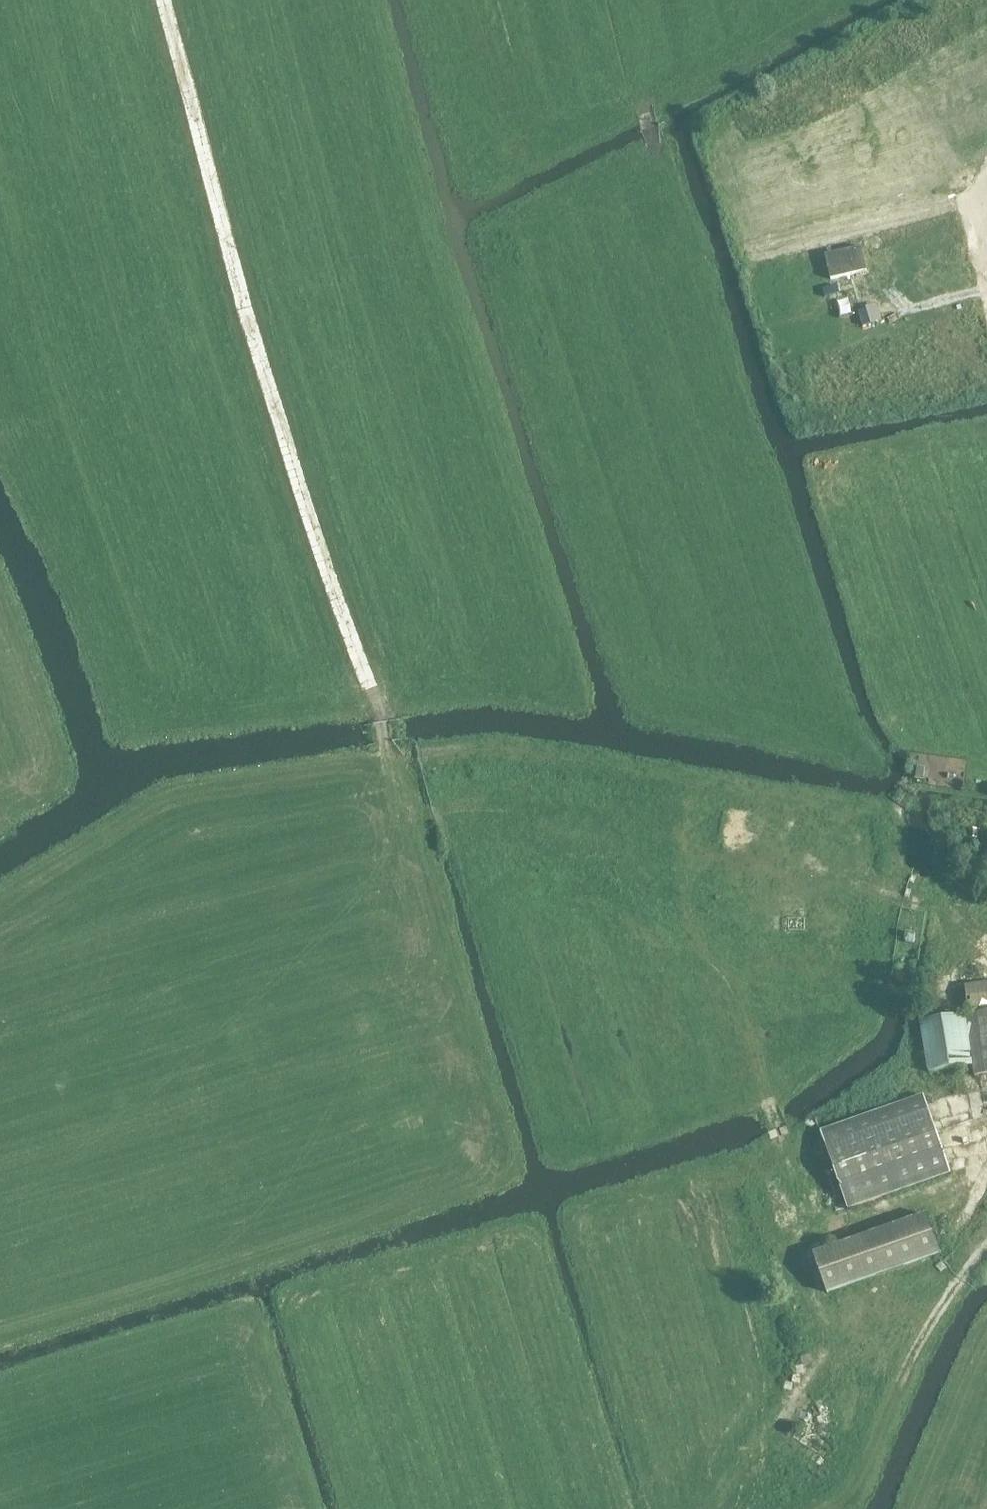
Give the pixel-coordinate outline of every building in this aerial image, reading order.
[(825,256),(830,280),(866,272),(861,248),(825,256)] [(916,294),(878,303),(883,324),(921,315),(916,294)] [(965,983),(968,1012),(986,1010),(986,981),(965,983)] [(970,1017),(977,1076),(980,1076),(986,1075),(986,1015),(970,1017)] [(968,1066),(961,1019),(922,1024),(928,1071),(968,1066)] [(950,1173),(937,1133),(924,1097),(822,1133),(848,1208),(888,1195),(950,1173)] [(814,1255),(827,1293),(940,1253),(927,1215),(895,1226),(814,1255)]
